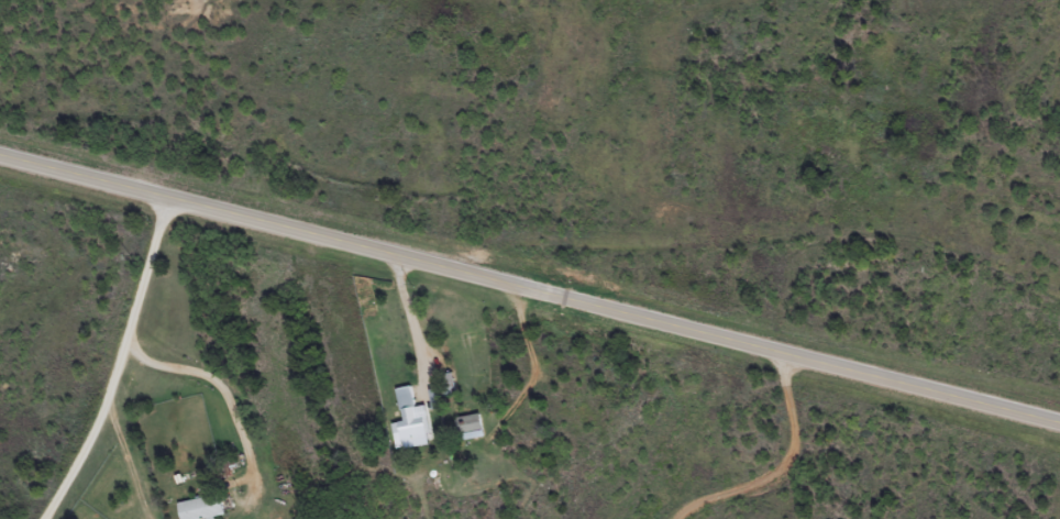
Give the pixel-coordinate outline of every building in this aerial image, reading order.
[(436,394),(451,394),(450,372),(435,372),(436,394)] [(422,403),(410,404),(408,384),(393,386),(397,420),(389,421),(392,446),(426,443),(422,403)] [(455,437),(479,434),(476,412),(452,415),(455,437)] [(177,518),(192,518),(220,514),(217,493),(174,500),(177,518)] [(260,518),(276,518),(271,504),(257,509),(260,518)]
